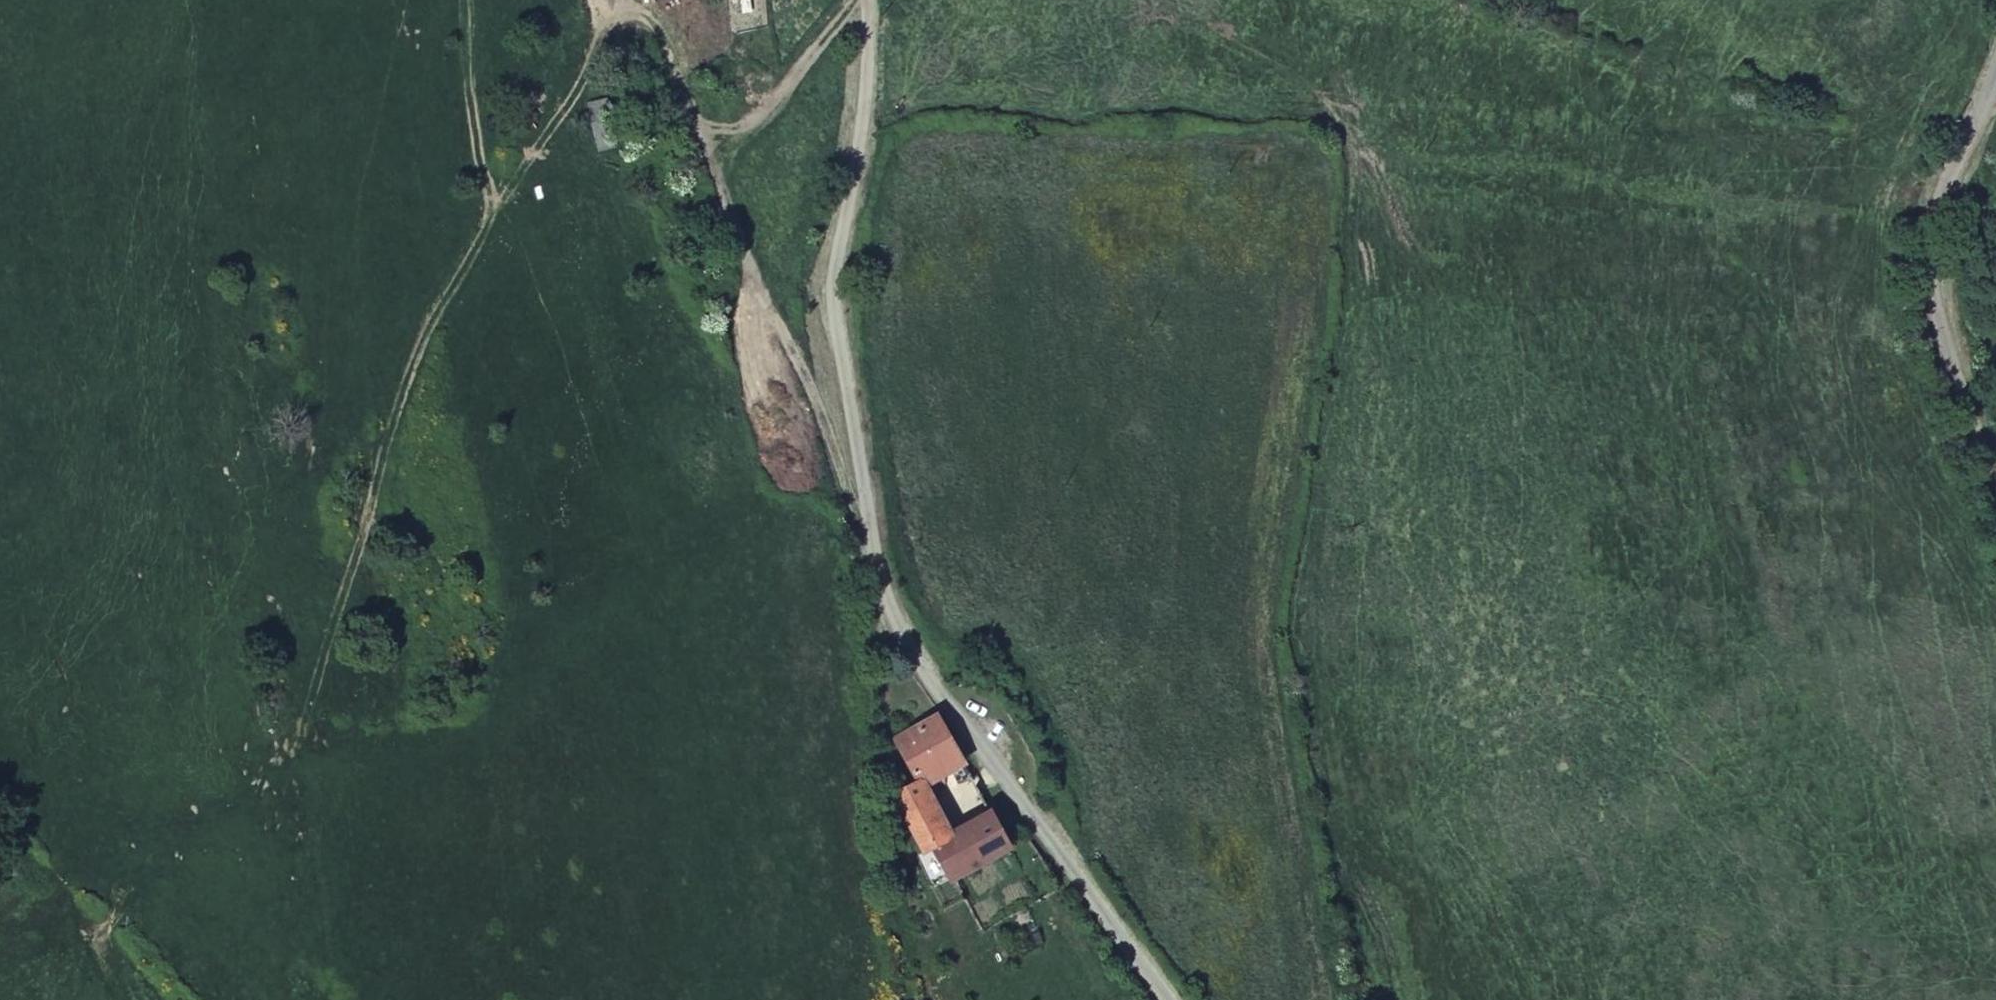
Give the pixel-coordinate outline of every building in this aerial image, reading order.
[(964,763),(967,761),(941,718),(897,743),(920,784),(926,780),(928,783),(953,769),(964,788),(975,781),(964,763)] [(956,836),(928,783),(926,780),(920,784),(898,797),(928,853),(937,847),(956,836)] [(956,836),(937,847),(956,882),(1014,847),(994,813),(956,836)]
